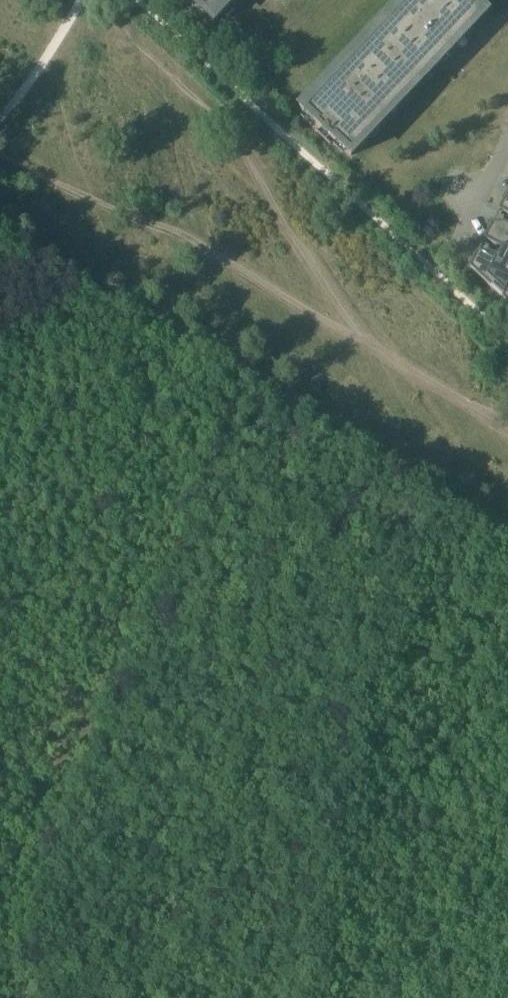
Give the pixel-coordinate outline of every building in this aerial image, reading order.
[(197,7),(205,14),(214,23),(222,14),(235,0),(189,0),(197,7)] [(300,107),(304,112),(315,121),(319,126),(329,135),(330,136),(334,140),(351,156),(370,136),(436,67),(439,63),(441,61),(450,52),(451,50),(454,47),(486,13),(488,12),(475,0),(401,0),(384,18),(318,88),(300,107)] [(499,211),(500,211),(501,210),(507,214),(507,194),(507,196),(502,196),(502,205),(499,211)] [(484,240),(485,240),(486,240),(501,248),(507,251),(507,226),(504,224),(494,224),(495,223),(493,222),(492,225),(487,225),(487,234),(484,240)] [(470,267),(507,302),(507,251),(501,248),(502,248),(497,257),(489,253),(479,254),(480,252),(478,251),(477,254),(472,255),(472,263),(470,267)]
